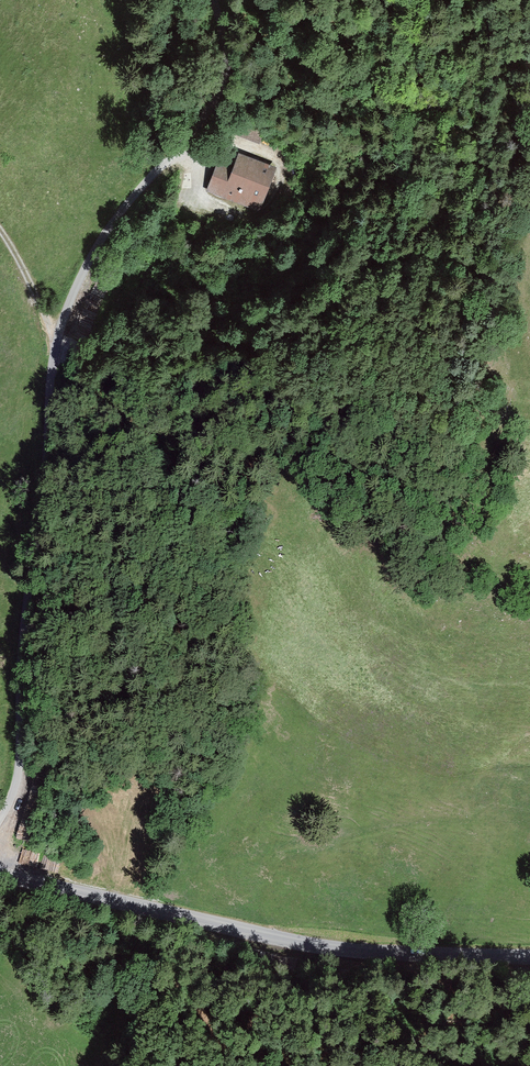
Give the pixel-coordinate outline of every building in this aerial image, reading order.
[(236,131),(258,139),(263,128),(241,119),(236,131)] [(236,171),(221,165),(212,188),(258,206),(273,168),(242,155),(236,171)]
